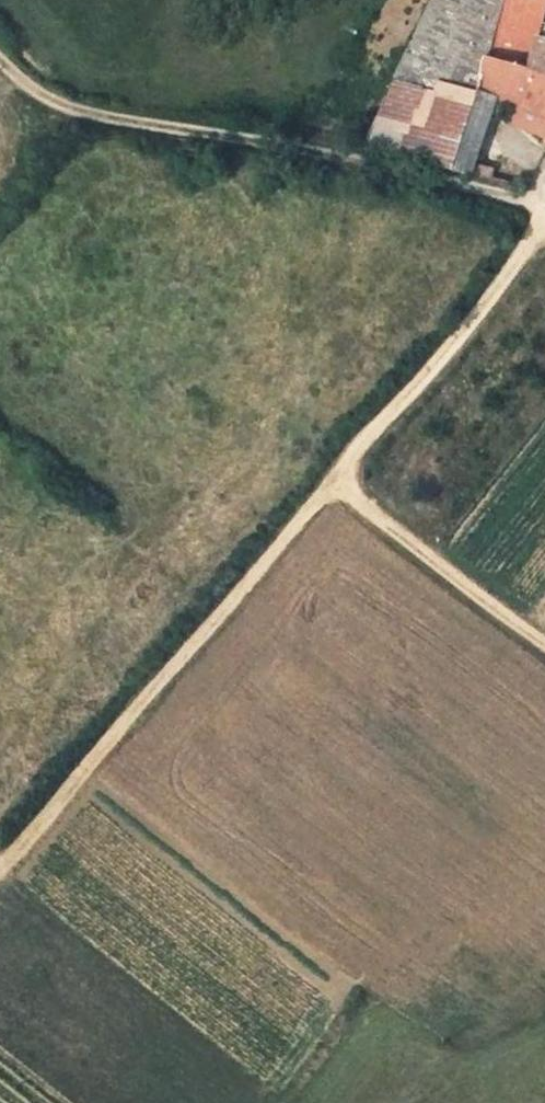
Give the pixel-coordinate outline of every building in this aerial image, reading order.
[(441,84),(494,97),(524,105),(541,70),(544,72),(544,37),(538,35),(544,10),(544,0),(432,0),(390,86),(436,98),(441,84)] [(541,70),(524,105),(544,114),(544,72),(541,70)] [(436,98),(390,86),(362,143),(466,171),(490,177),(492,167),(472,162),(494,97),(441,84),(436,98)]
